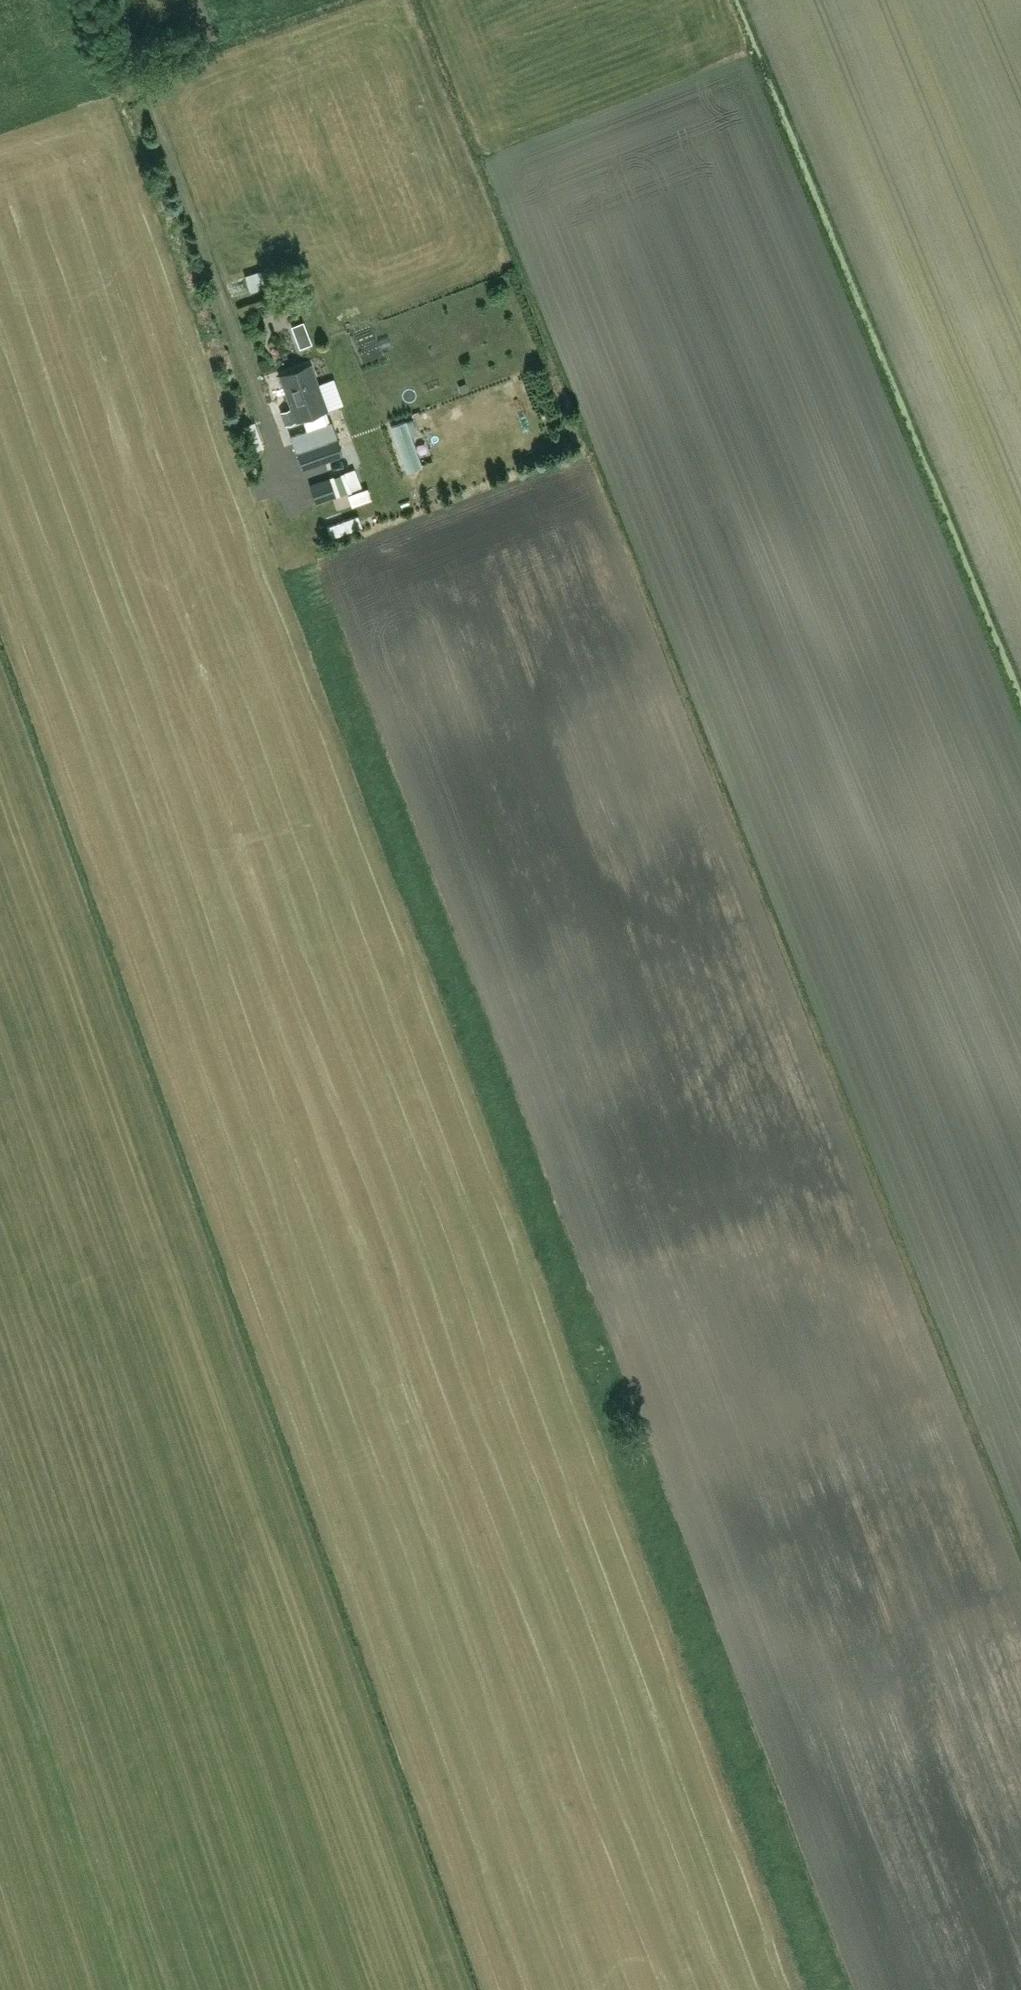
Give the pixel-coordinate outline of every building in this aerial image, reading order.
[(291,407),(281,411),(286,425),(327,410),(317,382),(311,365),(279,376),(291,407)] [(332,377),(317,382),(327,410),(342,405),(332,377)] [(290,436),(297,453),(302,469),(342,455),(331,421),(290,436)] [(328,478),(309,485),(316,503),(351,490),(346,476),(330,482),(328,478)] [(330,528),(360,520),(356,508),(327,516),(330,528)]
